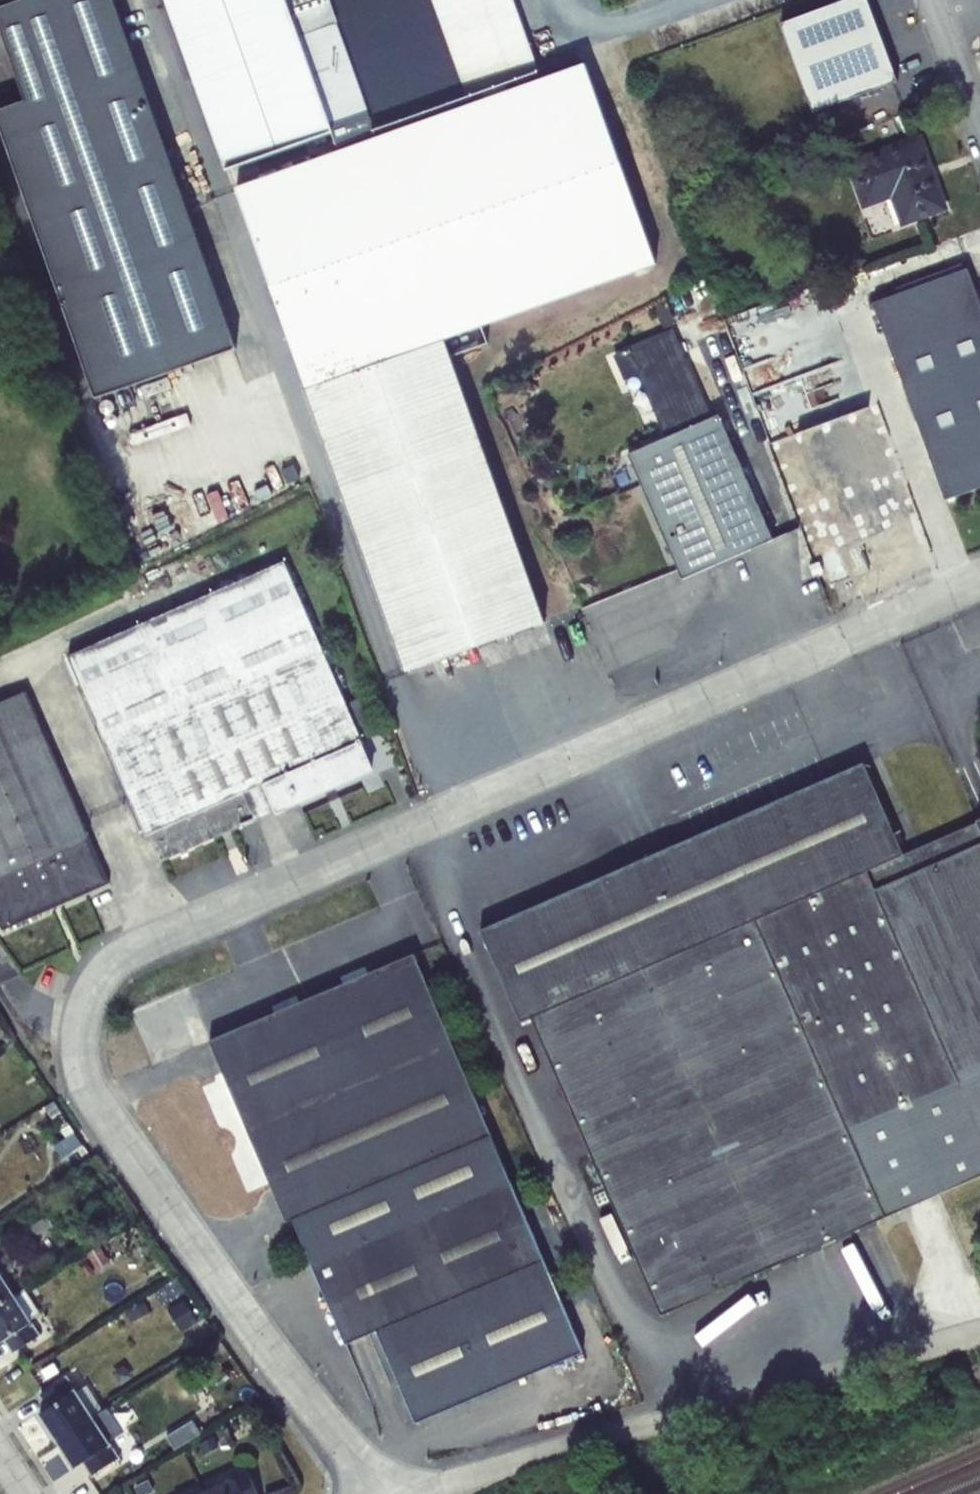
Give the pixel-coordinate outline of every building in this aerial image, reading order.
[(0,104),(0,123),(96,394),(236,344),(114,0),(0,0),(0,17),(28,94),(0,104)] [(229,179),(372,130),(336,24),(300,37),(287,0),(165,0),(229,179)] [(300,37),(336,24),(372,130),(483,91),(505,83),(539,71),(513,0),(287,0),(300,37)] [(780,24),(814,113),(898,82),(867,0),(843,0),(780,24)] [(656,263),(585,65),(508,92),(486,100),(236,189),(406,670),(545,621),(444,339),(656,263)] [(505,83),(483,91),(486,100),(508,92),(505,83)] [(846,162),(863,209),(891,199),(901,227),(948,210),(921,134),(846,162)] [(705,196),(692,211),(702,216),(714,201),(705,196)] [(873,302),(946,497),(979,484),(979,315),(963,269),(873,302)] [(766,327),(843,535),(901,514),(823,306),(766,327)] [(628,455),(683,579),(772,539),(719,415),(712,418),(673,329),(613,355),(625,380),(639,374),(667,438),(628,455)] [(528,381),(522,395),(531,399),(537,385),(528,381)] [(830,518),(814,524),(825,553),(840,548),(830,518)] [(819,562),(809,566),(813,575),(823,571),(819,562)] [(284,563),(68,656),(146,836),(149,834),(161,861),(370,769),(359,743),(361,742),(361,741),(345,704),(284,563)] [(591,591),(589,601),(606,606),(609,596),(591,591)] [(0,703),(0,876),(88,837),(25,692),(0,703)] [(345,704),(361,741),(377,734),(361,697),(345,704)] [(661,1314),(979,1176),(979,820),(903,855),(862,764),(568,892),(557,867),(473,903),(484,929),(481,930),(521,1022),(530,1018),(661,1314)] [(88,837),(0,876),(0,926),(2,929),(108,883),(88,837)] [(510,1182),(414,954),(209,1041),(222,1073),(200,1082),(249,1198),(274,1188),(288,1221),(293,1219),(313,1265),(510,1182)] [(52,1118),(41,1114),(38,1124),(49,1128),(52,1118)] [(75,1132),(54,1146),(63,1159),(84,1144),(75,1132)] [(543,1260),(510,1182),(313,1265),(346,1344),(377,1331),(543,1260)] [(100,1246),(87,1254),(97,1270),(110,1263),(100,1246)] [(582,1351),(543,1260),(377,1331),(416,1421),(472,1398),(552,1365),(552,1364),(582,1351)] [(13,1296),(0,1276),(0,1304),(13,1296)] [(13,1296),(30,1321),(41,1314),(25,1289),(13,1296)] [(0,1304),(0,1342),(6,1339),(30,1323),(30,1321),(13,1296),(0,1304)] [(30,1323),(6,1339),(14,1351),(39,1336),(30,1323)] [(563,1392),(552,1365),(472,1398),(484,1426),(563,1392)] [(49,1407),(74,1391),(66,1377),(41,1394),(49,1407)] [(75,1393),(91,1418),(102,1411),(87,1386),(75,1393)] [(75,1393),(74,1391),(49,1407),(40,1412),(57,1439),(91,1418),(75,1393)] [(108,1446),(91,1418),(57,1439),(74,1467),(84,1461),(108,1446)] [(166,1433),(155,1437),(162,1450),(172,1446),(166,1433)] [(214,1436),(198,1444),(204,1454),(220,1446),(214,1436)] [(117,1459),(108,1446),(84,1461),(94,1474),(117,1459)] [(232,1475),(234,1479),(235,1479),(242,1493),(258,1493),(246,1468),(232,1475)] [(205,1492),(206,1493),(242,1493),(235,1479),(234,1479),(205,1492)]
